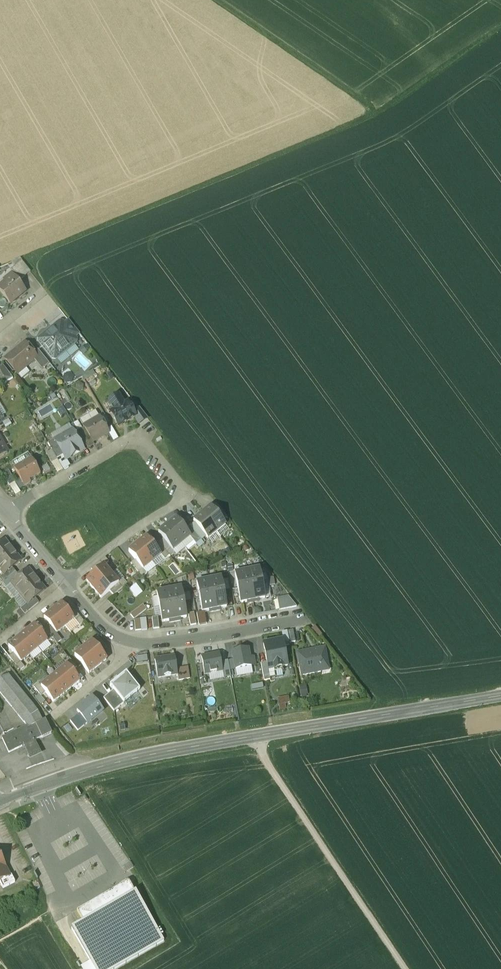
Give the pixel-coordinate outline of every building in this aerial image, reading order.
[(22,262),(11,270),(19,281),(30,273),(22,262)] [(0,287),(0,292),(10,304),(25,292),(13,276),(0,287)] [(69,320),(60,328),(67,337),(71,333),(74,337),(79,333),(69,320)] [(60,328),(57,330),(54,326),(50,329),(50,332),(46,336),(42,335),(39,338),(39,341),(52,358),(55,358),(61,354),(61,351),(64,348),(67,349),(75,342),(76,339),(74,337),(71,333),(67,337),(60,328)] [(24,343),(5,358),(17,373),(18,372),(17,371),(22,367),(24,368),(34,360),(36,358),(33,353),(24,343)] [(49,364),(37,349),(33,353),(36,358),(34,360),(42,369),(49,364)] [(0,367),(0,385),(13,378),(2,365),(0,367)] [(128,405),(126,404),(126,403),(123,405),(119,397),(110,403),(114,410),(110,413),(118,426),(135,417),(132,412),(131,409),(129,410),(130,407),(128,405)] [(148,418),(139,408),(132,412),(135,417),(139,424),(148,418)] [(104,425),(99,418),(84,427),(85,429),(92,442),(108,432),(107,431),(104,425)] [(109,422),(104,425),(107,431),(112,428),(109,422)] [(92,442),(85,429),(78,433),(87,448),(94,444),(92,442)] [(55,440),(54,440),(63,455),(65,459),(83,449),(72,430),(55,440)] [(63,455),(54,440),(55,440),(55,439),(47,443),(56,459),(63,455)] [(57,461),(51,451),(46,454),(52,464),(57,461)] [(31,458),(14,468),(24,486),(30,482),(29,480),(40,473),(31,458)] [(14,483),(8,471),(3,474),(10,486),(14,483)] [(227,517),(216,503),(211,506),(222,520),(227,517)] [(222,520),(211,506),(202,513),(216,531),(225,524),(222,520)] [(216,531),(202,513),(193,521),(207,539),(216,531)] [(185,530),(176,518),(167,525),(181,543),(190,536),(185,530)] [(167,525),(158,532),(163,539),(172,550),(181,543),(167,525)] [(201,540),(190,526),(185,530),(190,536),(196,544),(201,540)] [(153,545),(146,537),(137,544),(152,562),(160,555),(153,545)] [(172,550),(163,539),(158,543),(169,555),(170,556),(174,553),(172,550)] [(12,550),(4,540),(0,543),(0,560),(12,550)] [(158,543),(158,541),(153,545),(160,555),(164,559),(169,555),(158,543)] [(152,562),(137,544),(128,551),(135,559),(143,569),(152,562)] [(12,550),(0,560),(0,570),(3,574),(12,568),(21,560),(12,550)] [(104,558),(91,569),(94,574),(104,566),(108,562),(104,558)] [(143,569),(135,559),(131,563),(142,577),(146,573),(143,569)] [(111,575),(104,566),(94,574),(86,581),(93,590),(111,575)] [(3,574),(0,577),(0,579),(3,582),(15,572),(12,568),(3,574)] [(19,577),(11,583),(19,593),(36,579),(28,569),(19,577)] [(252,569),(246,570),(250,586),(262,584),(260,575),(259,569),(252,571),(252,569)] [(250,586),(246,570),(241,571),(241,573),(234,574),(237,589),(250,586)] [(15,572),(3,582),(7,587),(11,583),(19,577),(15,572)] [(262,584),(264,594),(269,593),(265,574),(260,575),(262,584)] [(111,575),(93,590),(101,598),(109,591),(118,583),(111,575)] [(214,578),(208,579),(211,595),(224,593),(221,578),(214,579),(214,578)] [(36,579),(19,593),(27,603),(28,603),(35,598),(45,589),(36,579)] [(211,595),(208,579),(203,580),(203,582),(196,583),(199,598),(211,595)] [(123,580),(118,583),(109,591),(113,596),(127,584),(123,580)] [(6,587),(14,597),(19,593),(11,583),(7,587),(6,587)] [(250,586),(253,603),(258,602),(258,600),(265,598),(264,594),(262,584),(250,586)] [(250,586),(237,589),(240,603),(247,602),(247,604),(253,603),(250,586)] [(174,587),(168,588),(172,604),(184,602),(181,588),(174,589),(174,587)] [(172,604),(168,588),(163,589),(163,592),(156,593),(159,606),(172,604)] [(22,607),(27,603),(19,593),(14,597),(22,607)] [(224,593),(211,595),(215,612),(220,611),(220,609),(227,607),(224,593)] [(215,612),(211,595),(199,598),(202,612),(209,611),(209,613),(215,612)] [(288,597),(277,599),(279,610),(296,607),(288,597)] [(35,598),(28,603),(27,603),(22,607),(20,609),(24,614),(38,602),(35,598)] [(184,602),(172,604),(175,621),(180,620),(180,618),(187,617),(184,602)] [(68,611),(61,603),(52,610),(65,626),(74,619),(68,611)] [(172,604),(159,606),(162,622),(169,621),(169,623),(175,621),(172,604)] [(143,605),(130,615),(134,619),(146,610),(143,605)] [(84,622),(72,607),(68,611),(74,619),(79,625),(84,622)] [(65,626),(52,610),(44,618),(56,633),(65,626)] [(47,641),(34,625),(25,632),(38,648),(47,641)] [(315,626),(310,630),(318,639),(322,635),(315,626)] [(293,630),(287,631),(289,643),(295,642),(293,630)] [(25,632),(17,639),(29,655),(38,648),(25,632)] [(97,637),(92,642),(101,652),(106,648),(97,637)] [(29,655),(17,639),(8,646),(20,662),(29,655)] [(266,662),(268,669),(274,668),(275,671),(282,670),(282,667),(288,666),(283,640),(263,644),(266,662)] [(92,642),(92,641),(83,648),(97,666),(106,659),(101,652),(92,642)] [(97,666),(83,648),(74,656),(89,674),(97,666)] [(324,648),(297,653),(302,675),(321,672),(319,665),(328,663),(324,648)] [(234,660),(236,670),(255,666),(253,657),(249,658),(248,649),(232,652),(234,660)] [(219,654),(201,658),(205,674),(222,671),(221,662),(219,654)] [(174,657),(155,660),(158,678),(177,674),(174,657)] [(228,661),(221,662),(222,671),(224,678),(231,677),(230,671),(228,661)] [(268,669),(266,662),(261,663),(264,681),(270,679),(268,669)] [(79,681),(67,666),(58,673),(70,688),(79,681)] [(188,667),(176,669),(178,680),(190,678),(188,667)] [(70,688),(58,673),(49,680),(62,695),(70,688)] [(113,690),(124,703),(140,690),(126,673),(110,686),(113,690)] [(8,676),(0,679),(0,693),(25,723),(26,727),(27,730),(36,726),(43,722),(38,713),(8,676)] [(62,695),(49,680),(40,687),(53,702),(62,695)] [(124,703),(113,690),(104,698),(114,711),(124,703)] [(280,707),(289,707),(289,696),(280,696),(280,707)] [(103,711),(92,698),(77,710),(79,713),(86,722),(87,723),(103,711)] [(79,728),(86,722),(79,713),(71,719),(79,728)] [(43,722),(36,726),(41,738),(42,738),(51,734),(45,721),(43,722)] [(36,726),(27,730),(26,727),(2,739),(9,753),(22,747),(34,742),(41,738),(36,726)] [(34,742),(22,747),(29,762),(42,756),(34,742)] [(82,968),(115,968),(164,941),(136,891),(135,892),(129,881),(77,911),(83,922),(71,928),(90,961),(81,967),(82,968)]
